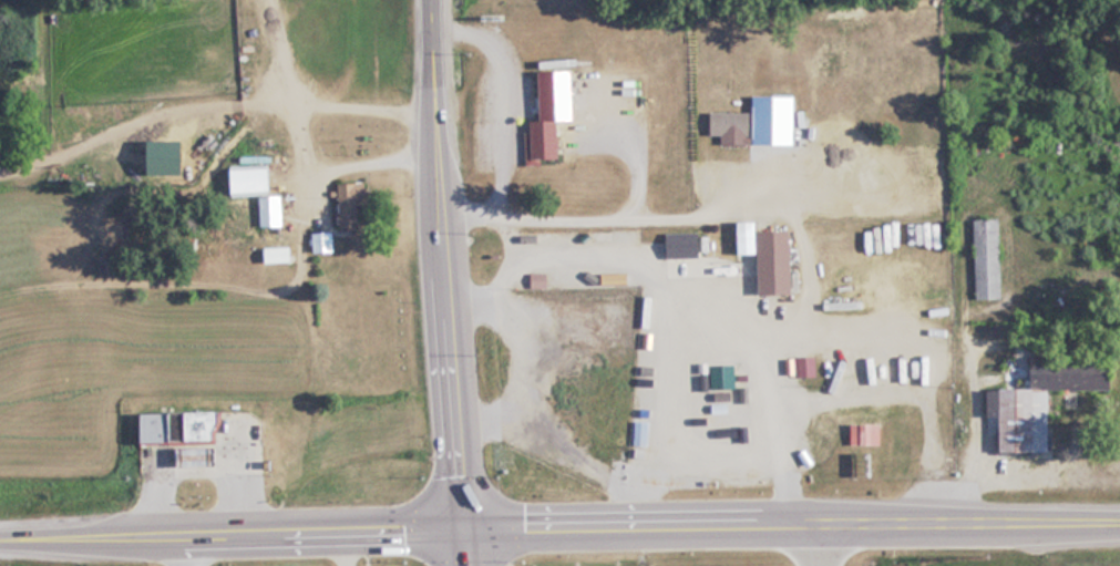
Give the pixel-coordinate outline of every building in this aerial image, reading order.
[(786,133),(786,116),(752,117),(752,112),(710,112),(710,135),(723,135),(723,144),(750,143),(750,133),(786,133)] [(559,120),(531,120),(531,160),(559,160),(559,120)] [(235,168),(235,193),(274,193),(274,168),(235,168)] [(362,200),(370,201),(371,183),(342,182),(340,226),(362,227),(362,200)] [(261,226),(285,226),(285,195),(261,195),(261,226)] [(1002,299),(1002,219),(976,219),(976,299),(1002,299)] [(762,294),(795,294),(795,230),(761,230),(762,294)] [(336,233),(316,233),(316,252),(336,252),(336,233)] [(295,263),(295,246),(269,246),(269,263),(295,263)] [(1052,452),(1050,382),(1044,382),(1044,375),(1038,375),(1038,389),(986,390),(987,418),(999,417),(999,453),(1052,452)] [(220,439),(220,429),(226,418),(226,410),(138,413),(140,442),(220,439)] [(882,445),(881,424),(852,424),(852,445),(882,445)] [(183,447),(183,466),(222,465),(220,445),(183,447)]
